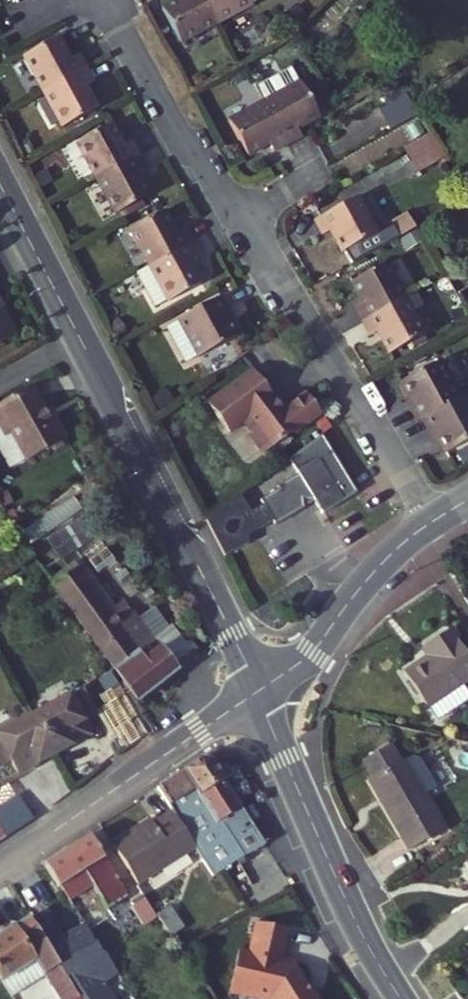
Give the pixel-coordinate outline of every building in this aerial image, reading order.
[(200,0),(173,0),(158,8),(175,41),(211,22),(200,0)] [(247,0),(200,0),(211,22),(249,2),(247,0)] [(40,88),(81,67),(74,53),(66,58),(54,36),(22,53),(40,88)] [(92,107),(81,85),(89,81),(81,67),(40,88),(60,125),(92,107)] [(313,117),(295,84),(259,103),(282,145),(297,137),(292,128),(313,117)] [(401,91),(398,87),(376,101),(390,126),(414,113),(401,91)] [(282,145),(259,103),(223,122),(242,156),(263,145),(267,153),(282,145)] [(132,154),(124,138),(115,143),(104,122),(71,139),(90,175),(132,154)] [(440,157),(425,131),(399,145),(414,171),(440,157)] [(142,194),(131,173),(140,169),(132,154),(90,175),(109,211),(142,194)] [(369,236),(351,198),(307,219),(315,236),(324,232),(334,253),(369,236)] [(141,264),(184,241),(176,227),(167,231),(157,212),(123,229),(141,264)] [(410,229),(402,217),(384,226),(391,239),(410,229)] [(194,285),(182,262),(192,257),(184,241),(141,264),(128,271),(148,309),(194,285)] [(397,299),(378,265),(346,282),(358,304),(347,310),(354,322),(397,299)] [(467,317),(467,277),(445,290),(463,320),(467,317)] [(227,337),(216,315),(221,313),(213,297),(157,327),(177,363),(227,337)] [(417,335),(397,299),(354,322),(364,339),(372,334),(383,354),(417,335)] [(0,326),(0,346),(8,341),(0,326)] [(451,397),(431,361),(393,383),(405,403),(400,406),(408,420),(412,418),(451,397)] [(270,400),(253,375),(212,404),(233,434),(248,424),(257,436),(256,441),(261,449),(266,450),(292,432),(294,434),(317,418),(305,401),(286,414),(282,417),(270,400)] [(55,424),(48,427),(42,414),(31,390),(0,405),(0,432),(3,437),(9,434),(23,464),(44,454),(51,455),(56,454),(60,452),(63,448),(64,444),(63,441),(55,424)] [(456,395),(451,397),(412,418),(423,436),(428,433),(438,451),(467,434),(467,416),(456,395)] [(274,397),(270,400),(282,417),(286,414),(274,397)] [(55,424),(49,410),(42,414),(48,427),(55,424)] [(315,437),(282,460),(292,476),(273,489),(274,491),(256,504),(258,506),(239,520),(225,500),(200,518),(224,566),(248,549),(246,541),(245,534),(259,532),(271,524),(273,528),(297,511),(296,510),(300,503),(311,502),(313,505),(321,516),(354,493),(315,437)] [(296,510),(297,511),(311,502),(300,503),(296,510)] [(245,534),(246,541),(259,532),(245,534)] [(179,668),(161,643),(158,645),(137,616),(119,629),(74,568),(52,584),(138,699),(179,668)] [(436,695),(457,680),(428,639),(401,656),(408,669),(402,674),(400,671),(381,684),(413,730),(446,709),(436,695)] [(146,735),(110,682),(94,693),(103,706),(94,712),(108,733),(114,729),(127,748),(146,735)] [(85,739),(77,725),(90,717),(76,692),(40,712),(35,704),(25,710),(37,730),(52,757),(85,739)] [(37,730),(25,710),(17,714),(22,722),(0,734),(0,764),(4,762),(13,778),(52,757),(37,730)] [(432,839),(412,804),(418,801),(420,798),(420,793),(402,762),(387,771),(377,754),(348,771),(358,788),(356,789),(397,859),(432,839)] [(264,845),(212,768),(196,764),(151,792),(169,818),(192,853),(211,880),(264,845)] [(11,799),(0,805),(0,840),(1,843),(17,833),(26,826),(11,799)] [(134,890),(192,853),(169,818),(155,827),(160,835),(153,839),(148,832),(144,827),(108,852),(134,890)] [(160,835),(155,827),(148,832),(153,839),(160,835)] [(126,904),(87,841),(42,870),(56,892),(80,878),(105,918),(126,904)] [(284,889),(260,852),(232,870),(256,906),(284,889)] [(444,881),(467,924),(467,868),(444,881)] [(155,922),(141,900),(128,908),(143,930),(155,922)] [(183,935),(168,913),(155,922),(170,944),(183,935)] [(79,925),(55,941),(38,916),(27,923),(66,985),(75,998),(107,998),(96,981),(112,970),(79,925)] [(27,923),(24,921),(0,935),(0,979),(29,962),(52,992),(66,985),(27,923)] [(306,964),(302,961),(293,959),(300,933),(266,923),(263,932),(309,998),(329,998),(306,964)] [(263,932),(261,938),(265,940),(261,953),(248,950),(237,989),(252,992),(252,998),(309,998),(263,932)]
